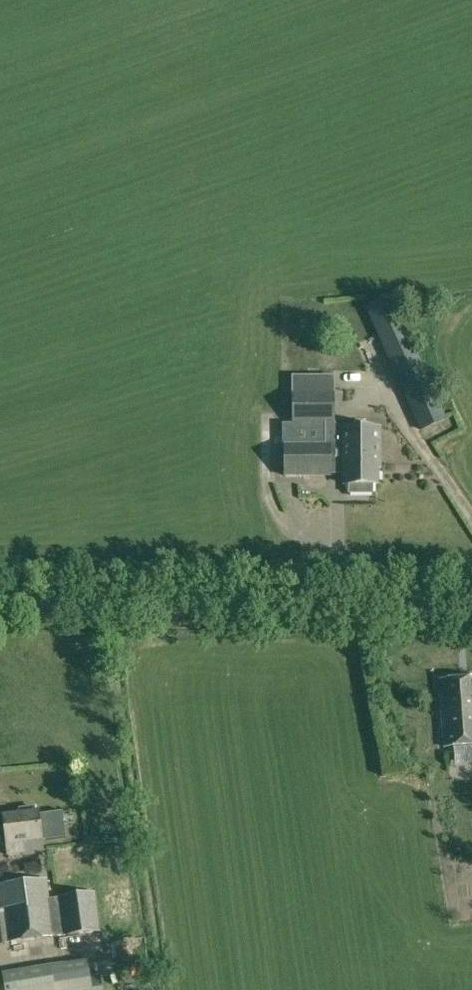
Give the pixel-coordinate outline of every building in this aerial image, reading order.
[(418,428),(444,417),(392,297),(366,309),(418,428)] [(293,423),(317,423),(326,423),(326,444),(285,444),(285,475),(330,474),(330,470),(344,470),(344,483),(349,483),(349,495),(361,495),(361,427),(341,428),(341,429),(333,429),(333,391),(293,391),(293,423)] [(381,427),(361,427),(361,495),(371,495),(371,492),(372,492),(372,483),(378,483),(378,469),(381,469),(381,427)] [(299,497),(320,498),(320,487),(299,487),(299,497)] [(471,743),(471,675),(439,678),(444,745),(471,743)] [(438,741),(439,723),(429,723),(429,741),(438,741)] [(444,798),(471,796),(471,762),(442,764),(444,798)] [(38,813),(35,813),(34,808),(19,810),(20,815),(4,816),(5,831),(0,831),(2,845),(7,844),(8,856),(25,854),(24,844),(41,842),(38,813)] [(75,867),(74,840),(48,841),(50,869),(75,867)] [(0,908),(4,908),(8,941),(98,931),(94,893),(48,898),(46,879),(0,884),(0,907),(0,908)] [(88,973),(87,961),(4,974),(6,989),(91,989),(88,973)]
